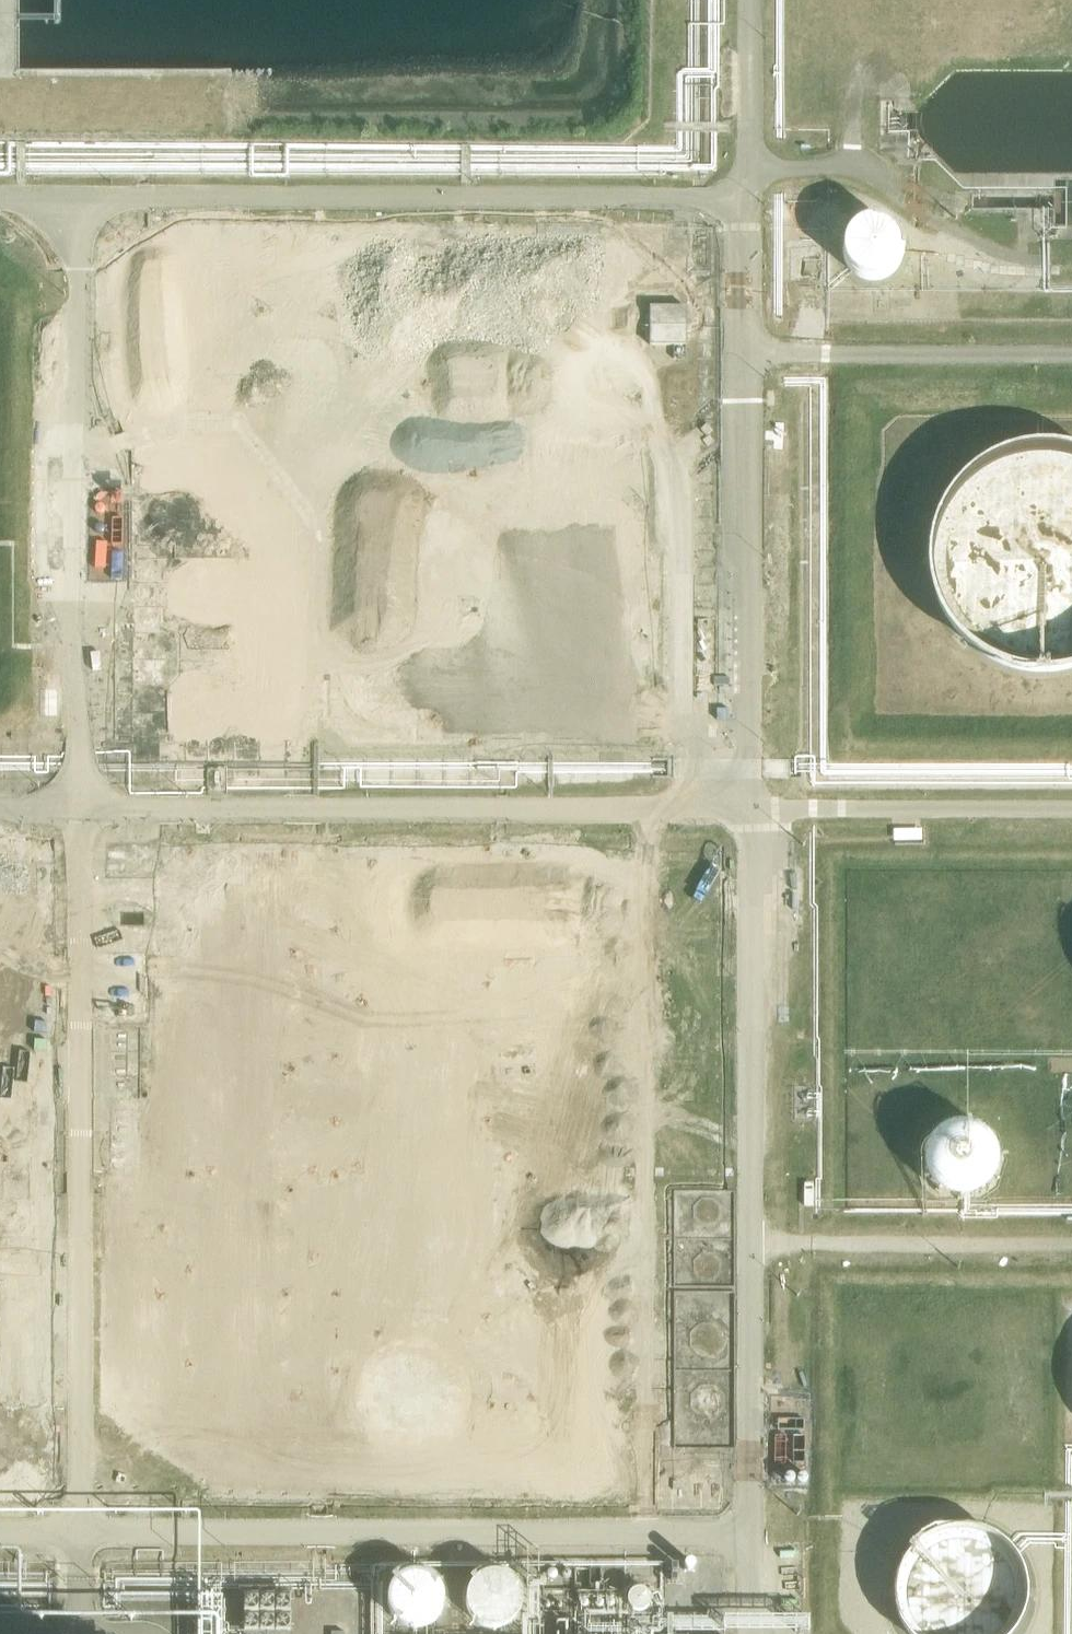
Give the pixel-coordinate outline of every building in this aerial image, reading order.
[(905,247),(905,240),(903,235),(900,229),(896,224),(892,221),(888,218),(883,216),(876,215),(868,215),(862,217),(856,220),(852,223),(847,229),(845,233),(842,240),(842,246),(842,252),(844,257),(847,263),(850,267),(853,271),(860,275),(863,277),(871,278),(879,278),(884,277),(890,274),(895,270),(899,266),(902,261),(904,254),(905,247)] [(962,256),(962,255),(961,249),(958,244),(955,241),(952,239),(946,238),(939,239),(934,243),(930,249),(929,256),(931,262),(934,267),(939,270),(945,272),(952,270),(957,267),(961,262),(962,256)] [(438,323),(421,253),(352,270),(369,339),(438,323)] [(686,307),(650,307),(651,343),(686,344),(686,307)] [(563,382),(565,458),(636,455),(633,380),(563,382)] [(1050,671),(1071,663),(1071,448),(1059,442),(989,453),(943,495),(926,552),(937,604),(982,655),(1050,671)] [(921,830),(894,830),(894,840),(921,840),(921,830)] [(551,1079),(550,1150),(602,1151),(603,1080),(551,1079)] [(20,1119),(21,1139),(45,1138),(45,1119),(20,1119)] [(997,1158),(997,1157),(997,1150),(995,1144),(992,1139),(987,1132),(982,1127),(975,1124),(967,1122),(960,1121),(951,1123),(947,1125),(940,1128),(935,1133),(931,1139),(928,1144),(927,1150),(926,1157),(927,1164),(928,1170),(931,1175),(935,1181),(940,1186),(947,1189),(951,1191),(960,1193),(967,1192),(975,1190),(981,1187),(987,1182),(991,1177),(995,1170),(997,1164),(997,1158)] [(472,1213),(459,1159),(407,1155),(356,1167),(353,1221),(367,1282),(415,1285),(471,1273),(475,1206),(473,1198),(472,1213)] [(604,1264),(607,1190),(540,1188),(537,1262),(604,1264)] [(1031,1599),(1021,1557),(988,1530),(947,1527),(915,1544),(896,1578),(902,1624),(911,1633),(1016,1633),(1031,1599)] [(449,1600),(448,1594),(446,1588),(444,1584),(440,1579),(435,1575),(431,1573),(421,1571),(417,1571),(410,1572),(404,1575),(400,1578),(396,1582),(393,1587),(391,1594),(390,1599),(390,1604),(392,1609),(394,1615),(397,1619),(401,1623),(406,1626),(413,1629),(417,1629),(423,1629),(429,1628),(434,1625),(439,1621),(443,1617),(446,1612),(448,1606),(449,1600)] [(524,1602),(524,1596),(522,1590),(519,1585),(515,1581),(511,1577),(505,1574),(500,1573),(493,1573),(487,1573),(482,1576),(474,1581),(471,1585),(468,1591),(466,1597),(466,1603),(466,1608),(468,1614),(472,1620),(476,1624),(481,1627),(485,1630),(492,1631),(497,1631),(508,1628),(513,1625),(517,1621),(522,1613),(524,1607),(524,1602)] [(631,1627),(661,1628),(663,1589),(633,1587),(631,1627)]
